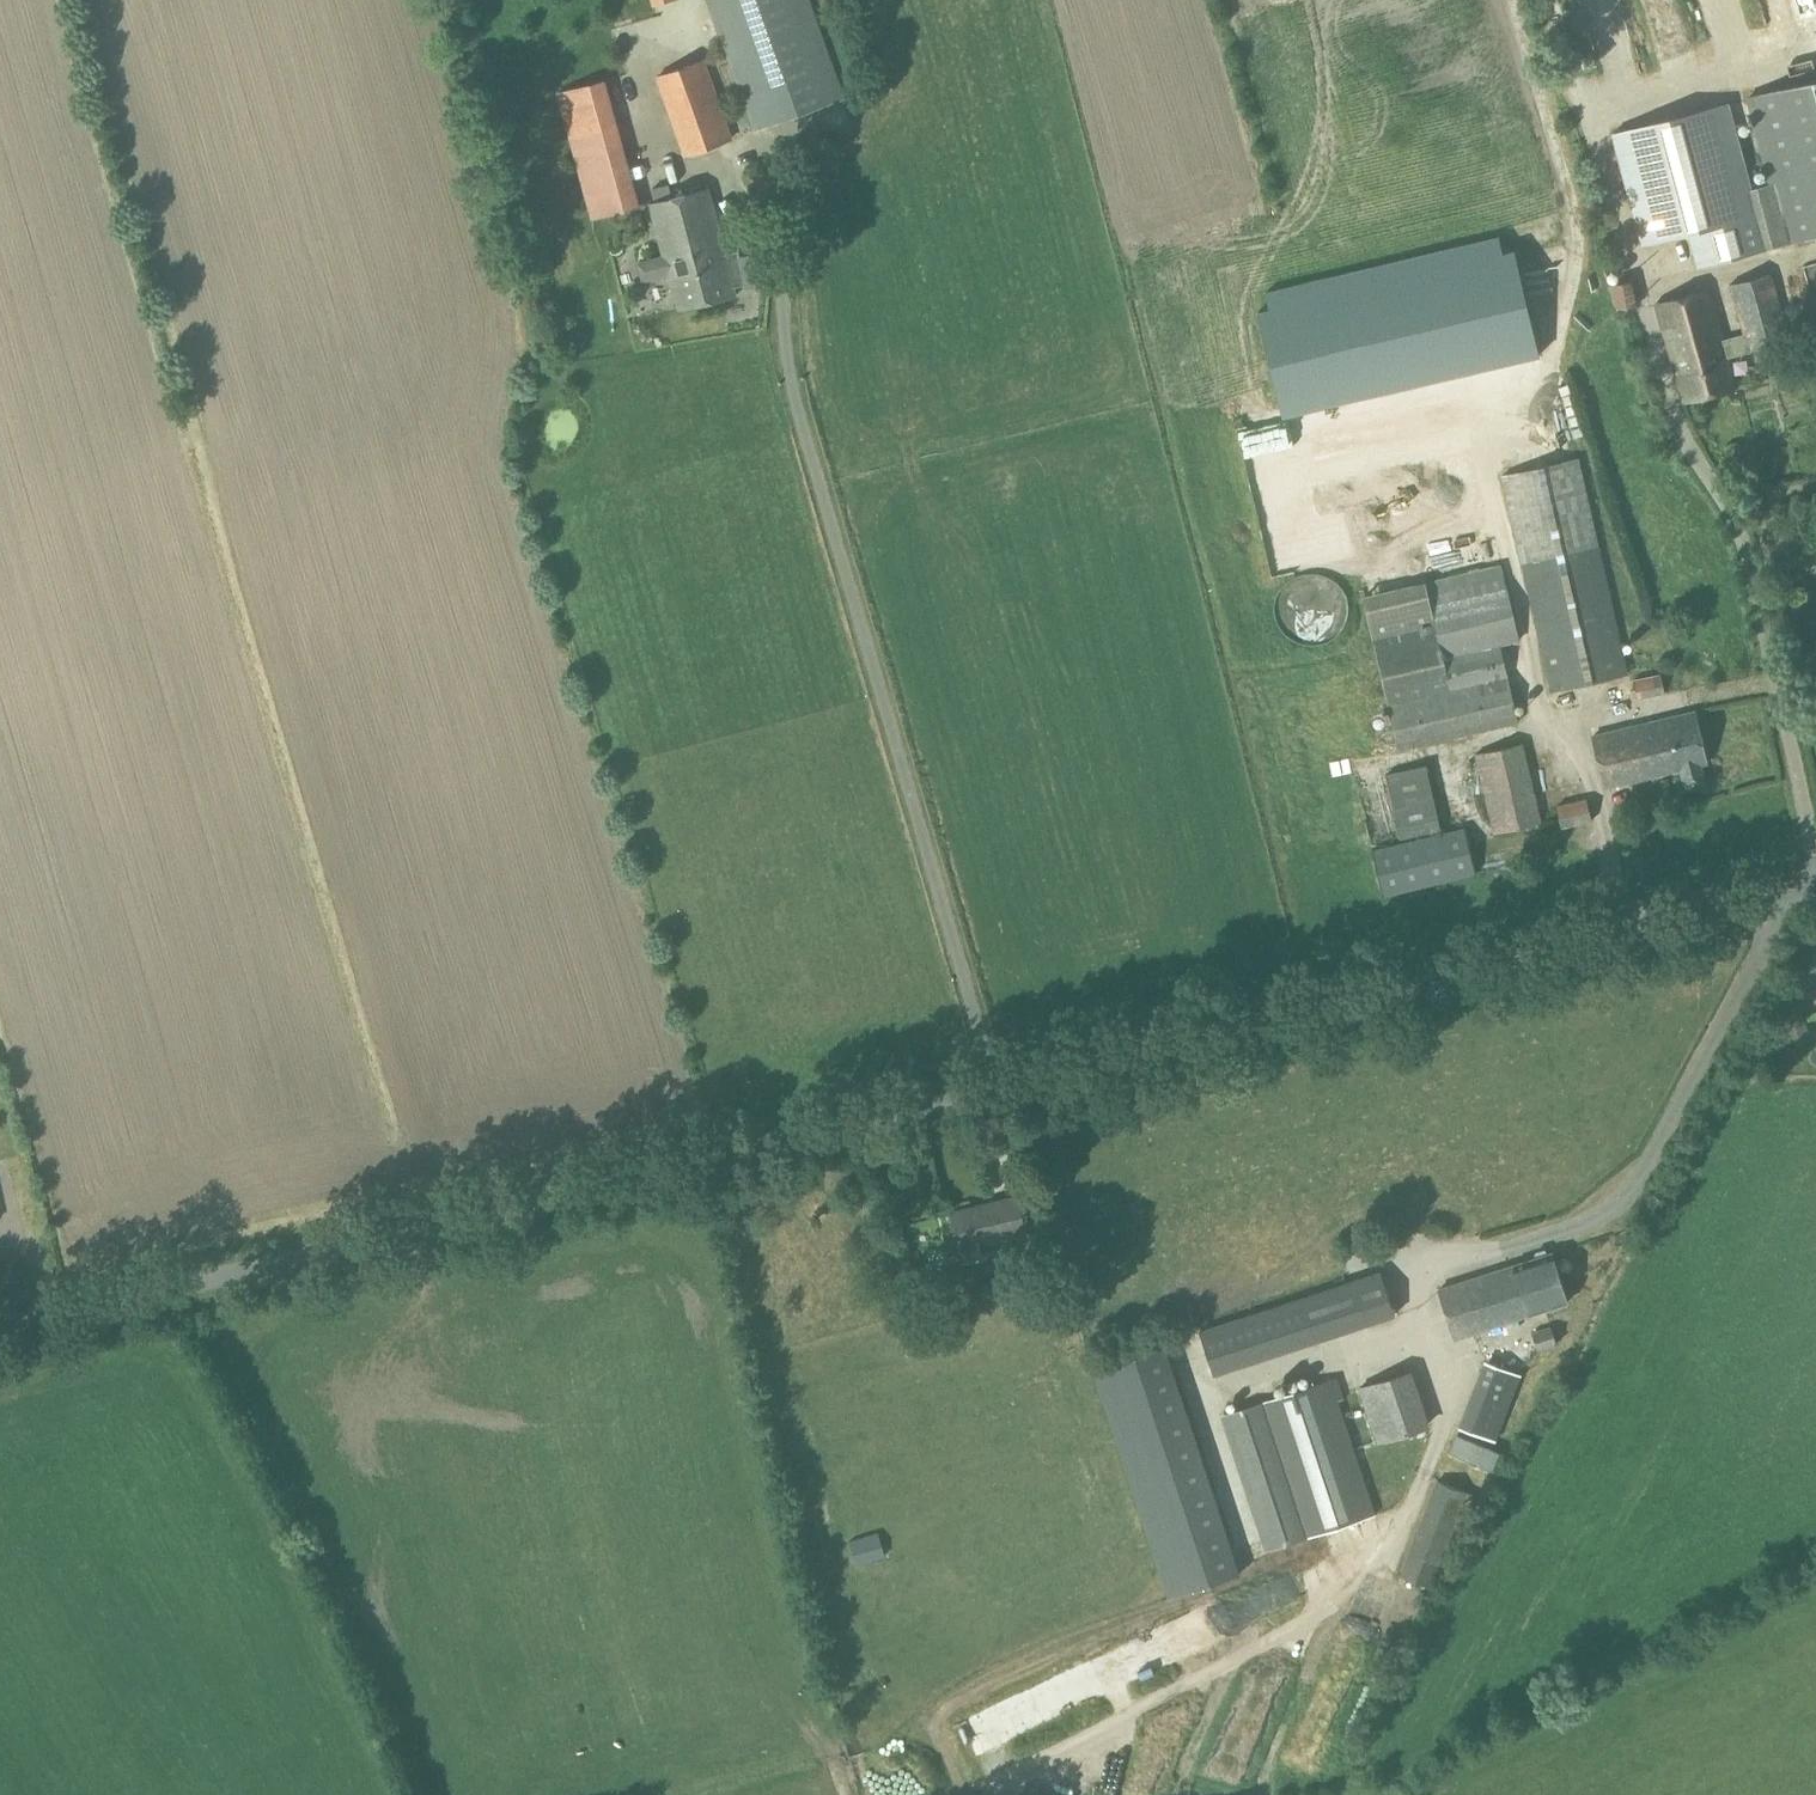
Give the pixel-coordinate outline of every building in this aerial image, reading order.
[(753,129),(843,97),(809,0),(707,0),(753,129)] [(656,75),(684,153),(731,137),(703,58),(656,75)] [(1765,160),(1771,182),(1744,189),(1721,103),(1613,132),(1642,244),(1688,232),(1697,266),(1815,235),(1815,79),(1748,97),(1765,160)] [(676,308),(734,293),(707,188),(671,197),(667,183),(651,187),(655,201),(649,203),(676,308)] [(1258,311),(1283,416),(1539,355),(1514,250),(1502,253),(1499,236),(1266,292),(1270,309),(1258,311)] [(744,289),(767,284),(760,255),(737,260),(744,289)] [(1727,357),(1788,341),(1770,272),(1729,283),(1742,333),(1721,339),(1707,288),(1656,302),(1682,400),(1735,386),(1727,357)] [(1637,307),(1637,303),(1629,278),(1609,286),(1616,313),(1637,307)] [(1500,475),(1520,562),(1550,692),(1628,674),(1578,456),(1500,475)] [(1397,750),(1518,721),(1508,677),(1500,645),(1519,640),(1506,586),(1501,563),(1363,595),(1397,750)] [(1636,697),(1664,692),(1660,674),(1632,680),(1636,697)] [(1699,764),(1706,763),(1694,711),(1592,735),(1604,787),(1680,769),(1684,788),(1704,783),(1699,764)] [(1492,833),(1541,822),(1523,743),(1474,753),(1492,833)] [(1561,827),(1591,820),(1586,798),(1556,805),(1561,827)] [(1383,895),(1476,873),(1465,827),(1372,849),(1383,895)] [(1793,988),(1773,996),(1789,1042),(1810,1034),(1793,988)] [(1016,1195),(951,1210),(960,1248),(1025,1233),(1016,1195)] [(722,1202),(726,1217),(740,1214),(737,1200),(722,1202)] [(1513,1265),(1437,1289),(1453,1339),(1568,1303),(1552,1252),(1550,1253),(1544,1248),(1534,1251),(1534,1258),(1512,1264),(1513,1265)] [(1395,1315),(1380,1271),(1301,1298),(1315,1341),(1395,1315)] [(1531,1331),(1538,1350),(1557,1344),(1550,1325),(1531,1331)] [(1238,1573),(1163,1344),(1094,1367),(1169,1596),(1238,1573)] [(1519,1373),(1485,1360),(1459,1427),(1493,1440),(1519,1373)] [(1427,1426),(1409,1371),(1360,1387),(1378,1442),(1427,1426)] [(1220,1415),(1264,1549),(1374,1513),(1338,1402),(1344,1400),(1345,1398),(1338,1377),(1220,1415)] [(1438,1480),(1401,1574),(1428,1585),(1444,1545),(1453,1548),(1474,1495),(1438,1480)] [(878,1532),(849,1540),(857,1565),(885,1556),(878,1532)]
